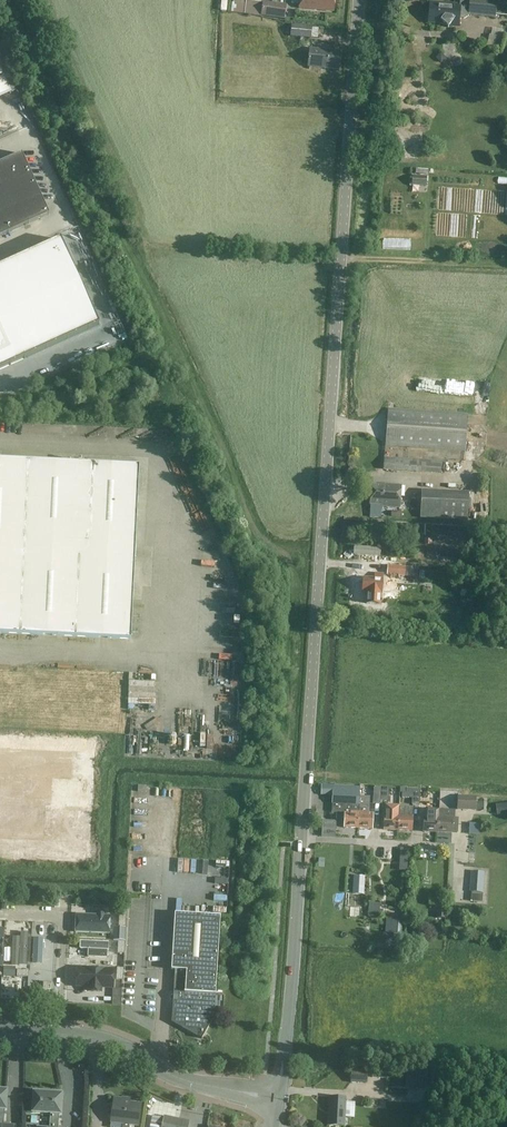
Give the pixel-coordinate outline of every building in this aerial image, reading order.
[(334,11),(335,0),(299,0),(299,8),(334,11)] [(463,19),(469,16),(469,15),(495,18),(496,0),(494,0),(460,0),(459,6),(430,3),(428,23),(444,24),(448,28),(449,26),(458,27),(459,19),(463,19)] [(263,2),(261,16),(284,19),(286,5),(263,2)] [(230,16),(258,20),(258,16),(261,16),(261,12),(253,11),(253,10),(231,7),(230,16)] [(269,28),(267,28),(268,20),(262,19),(262,27),(260,27),(259,37),(260,37),(260,41),(267,42),(269,28)] [(291,25),(290,36),(311,38),(312,27),(291,25)] [(307,67),(338,70),(339,51),(309,49),(307,67)] [(4,131),(17,126),(11,112),(0,117),(0,121),(4,131)] [(9,233),(49,215),(22,154),(0,163),(0,214),(9,233)] [(412,186),(426,186),(426,177),(413,176),(412,186)] [(9,233),(0,214),(0,237),(9,233)] [(17,361),(18,362),(99,325),(60,240),(0,267),(0,369),(17,361)] [(465,452),(468,414),(388,408),(385,446),(465,452)] [(441,474),(442,461),(384,457),(383,470),(441,474)] [(131,639),(139,466),(0,459),(0,633),(131,639)] [(370,502),(370,504),(386,506),(386,507),(399,508),(401,486),(390,485),(390,487),(372,486),(371,495),(369,495),(369,502),(370,502)] [(420,518),(440,519),(467,521),(469,494),(421,491),(420,518)] [(206,553),(193,552),(192,560),(206,561),(206,553)] [(406,567),(388,565),(387,575),(405,576),(406,567)] [(406,567),(406,576),(413,577),(414,567),(406,567)] [(383,574),(375,574),(375,579),(363,579),(362,592),(381,593),(383,574)] [(157,703),(157,683),(129,683),(129,702),(157,703)] [(221,703),(233,704),(233,693),(221,693),(221,703)] [(358,828),(360,797),(359,797),(360,788),(334,786),(334,787),(322,786),(322,794),(333,795),(332,812),(345,813),(344,828),(358,828)] [(381,801),(382,787),(374,787),(373,803),(380,804),(380,801),(381,801)] [(389,788),(382,787),(381,801),(388,801),(389,788)] [(419,805),(420,789),(406,789),(407,788),(400,787),(400,792),(402,793),(402,798),(412,798),(412,804),(419,805)] [(458,796),(457,810),(475,811),(475,797),(458,796)] [(360,797),(358,828),(373,829),(374,807),(373,807),(373,814),(369,813),(370,797),(360,797)] [(383,830),(398,830),(399,808),(399,805),(385,805),(383,830)] [(412,808),(399,808),(398,830),(412,831),(413,816),(412,816),(412,808)] [(423,832),(438,832),(439,810),(424,809),(423,832)] [(438,832),(452,833),(452,832),(457,833),(458,819),(454,819),(455,811),(439,810),(438,832)] [(322,837),(336,837),(336,821),(322,820),(322,837)] [(203,858),(203,871),(216,872),(217,858),(203,858)] [(473,872),(472,892),(483,893),(484,873),(473,872)] [(187,893),(186,903),(193,905),(195,895),(187,893)] [(445,918),(446,905),(438,905),(437,918),(445,918)] [(174,1001),(173,1022),(197,1035),(197,1036),(202,1039),(205,1034),(204,1033),(213,1017),(214,995),(225,996),(225,995),(215,994),(220,916),(175,913),(171,970),(176,970),(175,992),(173,992),(173,1000),(174,1001)] [(76,937),(112,938),(113,921),(106,921),(106,914),(97,914),(97,920),(77,920),(76,937)] [(393,919),(392,933),(394,933),(393,937),(400,938),(401,934),(402,934),(403,920),(393,919)] [(113,927),(113,932),(113,940),(125,941),(125,927),(119,927),(113,927)] [(21,939),(14,938),(12,966),(26,967),(27,947),(20,946),(21,939)] [(89,960),(109,961),(110,947),(81,946),(81,954),(89,954),(89,960)] [(45,954),(38,954),(37,981),(50,982),(52,949),(45,949),(45,954)] [(112,954),(112,959),(112,966),(123,966),(124,954),(117,954),(112,954)] [(15,977),(15,970),(16,967),(14,967),(3,966),(3,976),(15,977)] [(114,990),(115,972),(79,971),(78,988),(89,989),(89,996),(103,997),(103,989),(114,990)] [(386,1067),(373,1066),(373,1078),(385,1079),(386,1067)] [(367,1084),(368,1071),(364,1071),(364,1069),(352,1069),(350,1083),(367,1084)] [(406,1071),(406,1087),(421,1087),(422,1072),(406,1071)] [(16,1126),(3,1125),(4,1110),(5,1110),(7,1091),(0,1090),(0,1126),(16,1126)] [(49,1126),(58,1126),(59,1114),(60,1114),(61,1094),(34,1093),(32,1113),(50,1114),(49,1126)] [(344,1126),(344,1117),(354,1118),(355,1102),(345,1102),(345,1098),(329,1097),(328,1125),(344,1126)] [(138,1125),(141,1106),(129,1104),(130,1101),(114,1099),(111,1121),(123,1123),(123,1126),(129,1126),(130,1124),(138,1125)] [(162,1126),(188,1126),(189,1121),(164,1116),(162,1126)]
